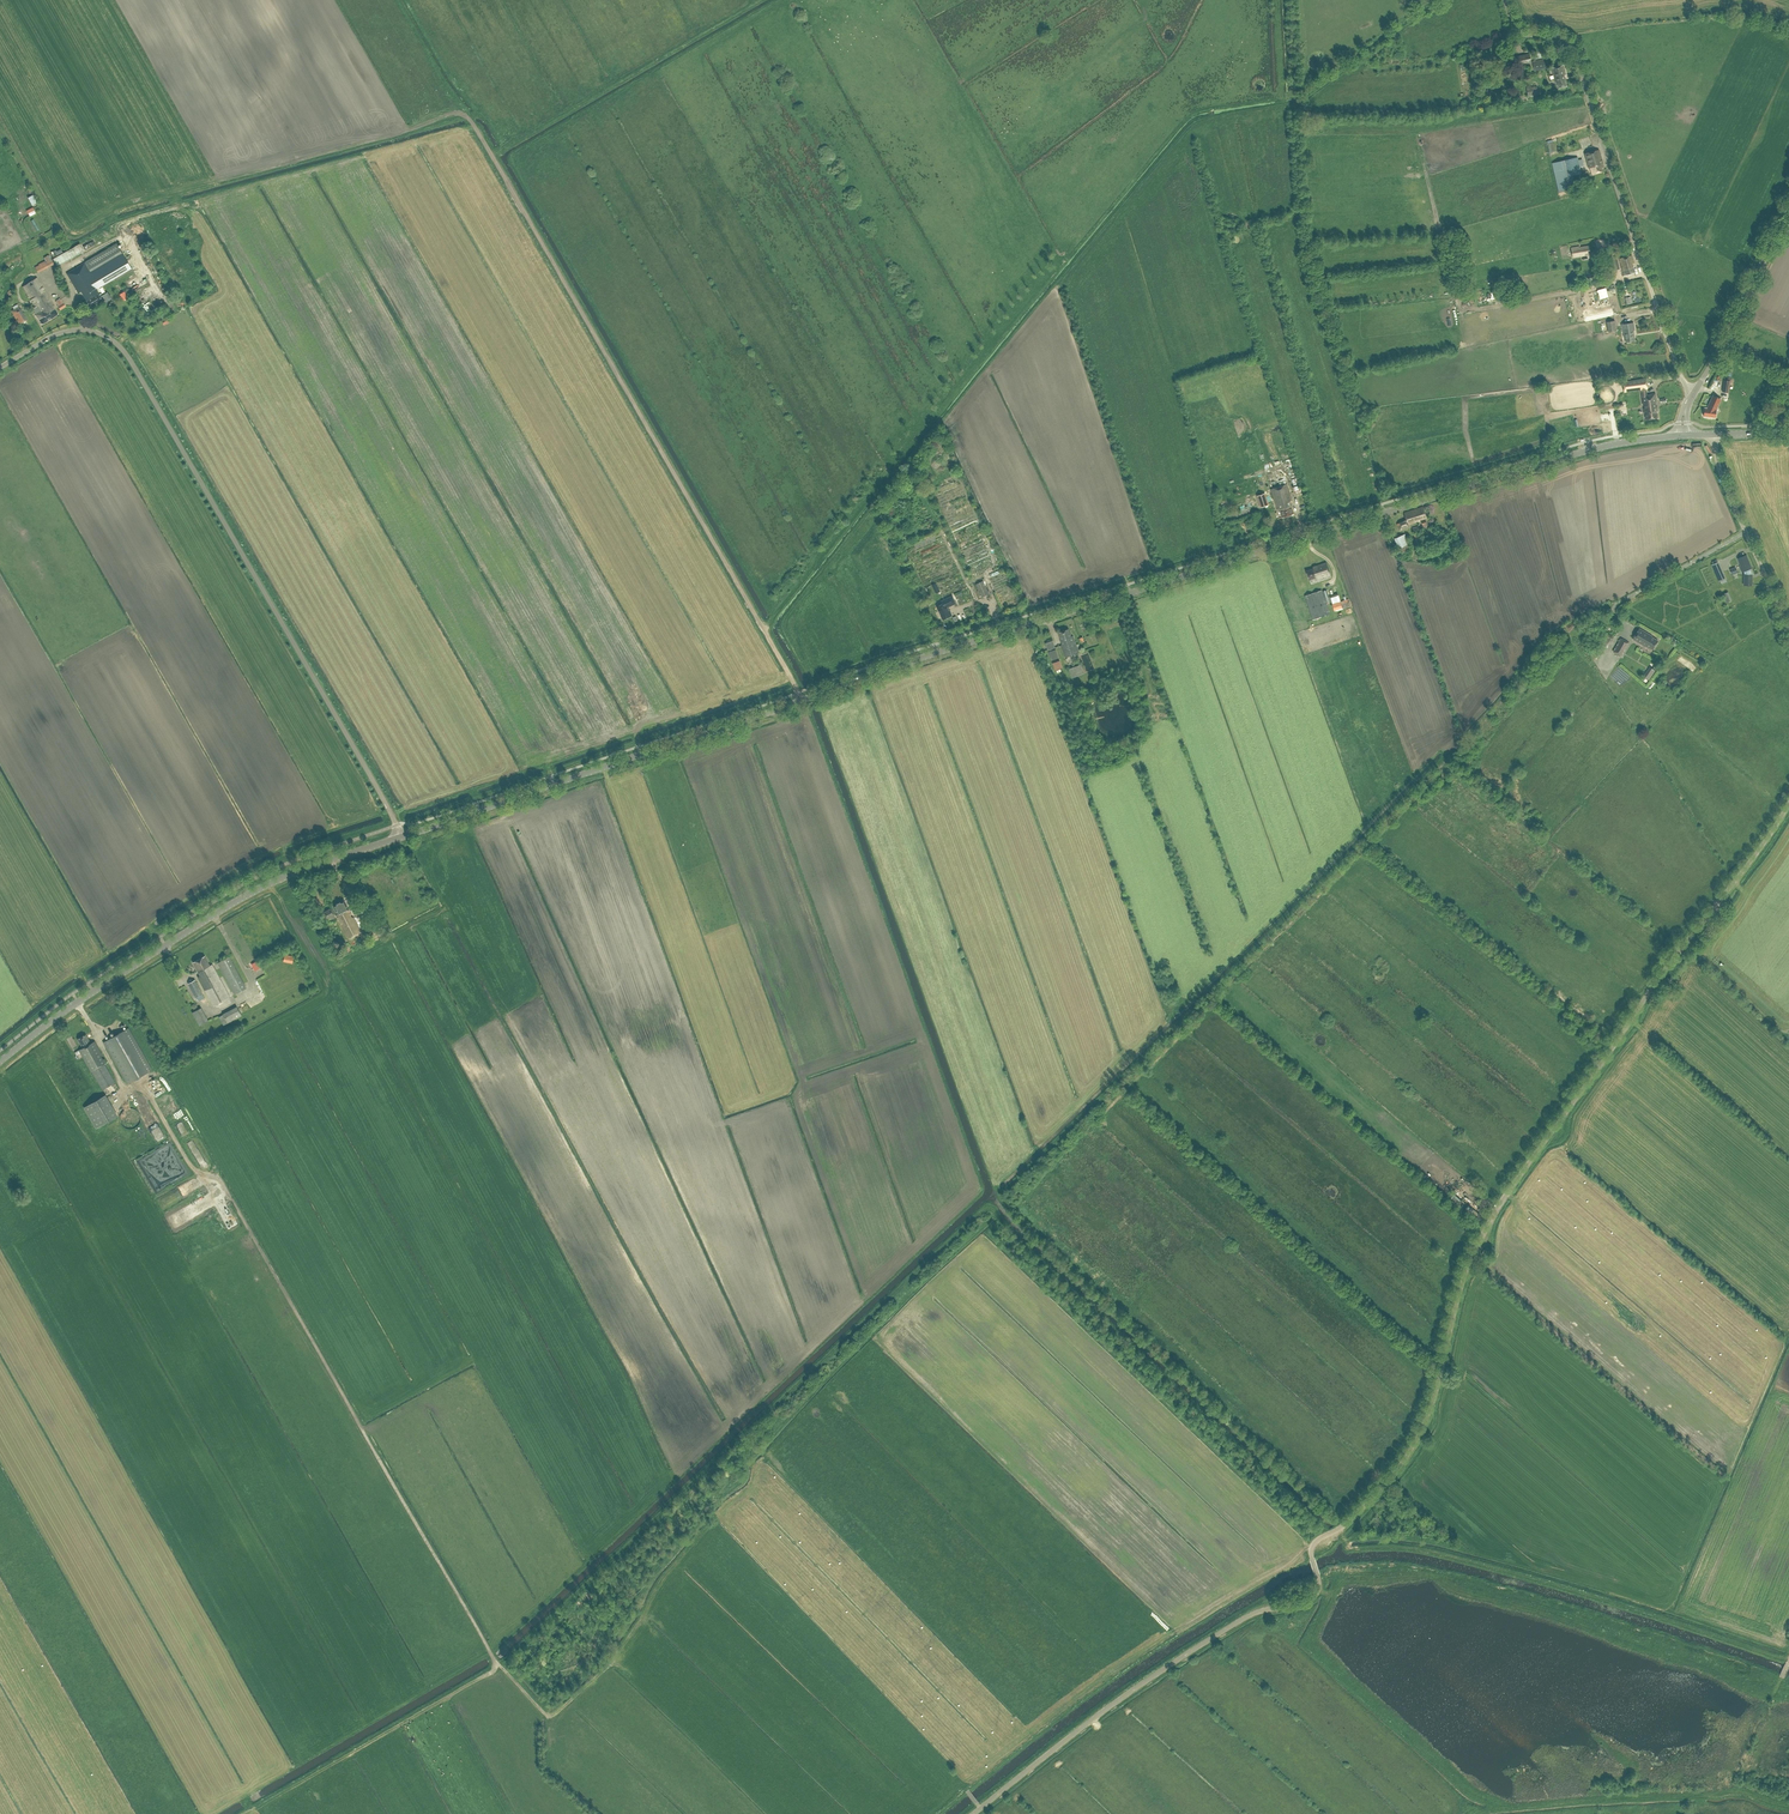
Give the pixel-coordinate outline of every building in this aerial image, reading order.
[(1531,61),(1536,60),(1534,53),(1513,57),(1514,67),(1531,64),(1531,61)] [(1535,71),(1546,69),(1544,59),(1533,61),(1535,71)] [(1558,85),(1559,88),(1567,86),(1564,75),(1566,75),(1564,65),(1552,68),(1556,85),(1558,85)] [(1528,97),(1539,95),(1537,86),(1526,88),(1528,97)] [(1601,165),(1603,164),(1599,150),(1585,154),(1589,168),(1590,168),(1592,174),(1603,171),(1601,165)] [(1575,189),(1572,175),(1581,173),(1577,157),(1552,163),(1559,192),(1575,189)] [(29,195),(32,204),(37,202),(34,193),(29,195)] [(35,218),(32,220),(38,231),(41,229),(35,218)] [(56,261),(85,250),(82,243),(57,253),(57,252),(53,254),(56,261)] [(102,300),(104,301),(106,302),(111,299),(110,296),(108,292),(101,297),(96,289),(99,287),(102,292),(135,273),(117,243),(85,262),(67,273),(78,293),(82,291),(91,307),(102,300)] [(1584,253),(1590,252),(1589,246),(1579,247),(1579,246),(1571,248),(1573,257),(1585,255),(1584,253)] [(1604,256),(1601,257),(1605,272),(1616,269),(1611,251),(1604,253),(1604,256)] [(1624,275),(1635,273),(1632,264),(1634,263),(1631,255),(1619,259),(1624,275)] [(54,258),(36,265),(39,271),(56,264),(54,258)] [(60,264),(62,267),(70,262),(68,258),(60,264)] [(137,278),(142,285),(147,281),(142,274),(137,278)] [(42,324),(58,314),(53,307),(54,306),(36,277),(23,286),(35,306),(39,312),(36,314),(42,324)] [(1499,287),(1517,285),(1516,278),(1504,280),(1504,277),(1498,278),(1499,287)] [(56,302),(57,305),(60,310),(66,306),(63,302),(61,299),(56,302)] [(19,324),(27,319),(18,306),(11,311),(19,324)] [(1616,330),(1615,320),(1607,321),(1608,331),(1616,330)] [(1633,330),(1635,330),(1633,322),(1621,324),(1623,332),(1624,337),(1625,337),(1626,342),(1635,341),(1633,330)] [(1750,357),(1760,361),(1764,363),(1766,360),(1761,358),(1752,353),(1750,357)] [(1647,394),(1646,387),(1647,387),(1646,378),(1623,381),(1624,390),(1641,388),(1642,395),(1644,413),(1645,413),(1646,419),(1658,418),(1657,412),(1658,411),(1655,393),(1647,394)] [(1724,379),(1722,392),(1729,393),(1730,380),(1724,379)] [(1708,408),(1705,408),(1704,416),(1715,417),(1716,409),(1720,399),(1713,396),(1709,404),(1710,405),(1708,408)] [(1286,484),(1271,489),(1278,510),(1280,510),(1283,517),(1294,514),(1290,501),(1292,500),(1286,484)] [(1265,495),(1258,497),(1261,507),(1269,505),(1265,495)] [(1420,521),(1427,518),(1423,507),(1404,513),(1407,520),(1397,524),(1399,531),(1409,528),(1408,525),(1420,521)] [(1411,549),(1405,534),(1394,538),(1400,553),(1411,549)] [(1418,548),(1423,546),(1421,540),(1420,534),(1414,535),(1416,542),(1418,548)] [(1447,540),(1444,534),(1437,537),(1440,543),(1447,540)] [(968,562),(968,561),(971,567),(992,559),(987,545),(985,540),(963,549),(968,562)] [(1744,584),(1752,585),(1752,577),(1751,577),(1751,575),(1752,575),(1752,574),(1750,569),(1751,568),(1746,555),(1738,558),(1741,566),(1740,566),(1742,572),(1743,571),(1744,574),(1744,584)] [(1317,579),(1331,574),(1327,562),(1313,567),(1313,569),(1306,571),(1309,579),(1316,577),(1317,579)] [(1715,571),(1719,581),(1725,578),(1721,568),(1715,571)] [(976,584),(982,597),(989,594),(984,581),(976,584)] [(1009,590),(1010,592),(1001,596),(1004,603),(1018,596),(1014,588),(1009,590)] [(1330,614),(1326,603),(1332,602),(1333,605),(1334,611),(1337,610),(1351,606),(1349,599),(1340,601),(1338,594),(1329,597),(1327,590),(1323,591),(1325,598),(1322,590),(1304,596),(1313,620),(1330,614)] [(948,607),(956,603),(952,596),(942,601),(943,604),(937,606),(943,619),(952,615),(948,607)] [(1652,637),(1652,636),(1639,628),(1633,639),(1652,650),(1658,640),(1652,637)] [(1065,656),(1079,652),(1073,636),(1071,637),(1068,629),(1059,632),(1063,645),(1061,645),(1065,656)] [(1607,648),(1614,637),(1605,632),(1602,637),(1605,639),(1601,645),(1607,648)] [(1046,640),(1049,648),(1056,645),(1053,637),(1046,640)] [(1621,656),(1629,643),(1621,638),(1613,651),(1621,656)] [(1603,646),(1599,652),(1604,655),(1607,649),(1603,646)] [(1056,650),(1049,652),(1052,659),(1059,657),(1056,650)] [(1090,656),(1084,659),(1089,670),(1095,667),(1090,656)] [(1060,657),(1053,660),(1057,669),(1064,666),(1060,657)] [(1081,664),(1069,668),(1072,675),(1083,671),(1081,664)] [(1642,678),(1647,682),(1657,668),(1652,664),(1642,678)] [(1621,668),(1612,676),(1622,686),(1630,678),(1621,668)] [(353,941),(360,937),(358,932),(360,931),(353,917),(351,918),(350,915),(351,914),(344,900),(333,905),(337,914),(336,915),(348,938),(351,936),(353,941)] [(327,921),(336,917),(332,908),(323,912),(327,921)] [(214,1006),(230,997),(212,964),(210,965),(205,956),(193,962),(200,975),(198,977),(214,1006)] [(235,994),(246,988),(229,956),(218,963),(235,994)] [(258,959),(250,963),(255,971),(262,967),(258,959)] [(199,1000),(205,998),(195,980),(188,983),(195,997),(199,1000)] [(249,1000),(243,1004),(245,1009),(252,1006),(249,1000)] [(199,1025),(208,1020),(201,1007),(192,1012),(199,1025)] [(223,1025),(227,1023),(223,1015),(219,1017),(223,1025)] [(127,1083),(152,1069),(128,1028),(104,1042),(127,1083)] [(103,1089),(113,1084),(114,1085),(116,1084),(104,1063),(107,1062),(104,1058),(103,1059),(101,1055),(102,1055),(95,1041),(91,1043),(86,1035),(82,1037),(81,1036),(79,1037),(79,1038),(78,1039),(83,1048),(79,1050),(91,1071),(92,1071),(103,1089)] [(157,1094),(166,1090),(165,1087),(164,1088),(161,1081),(156,1082),(155,1079),(152,1080),(157,1094)] [(105,1095),(84,1107),(96,1128),(117,1115),(105,1095)] [(1464,1210),(1478,1220),(1482,1216),(1468,1205),(1464,1210)]
